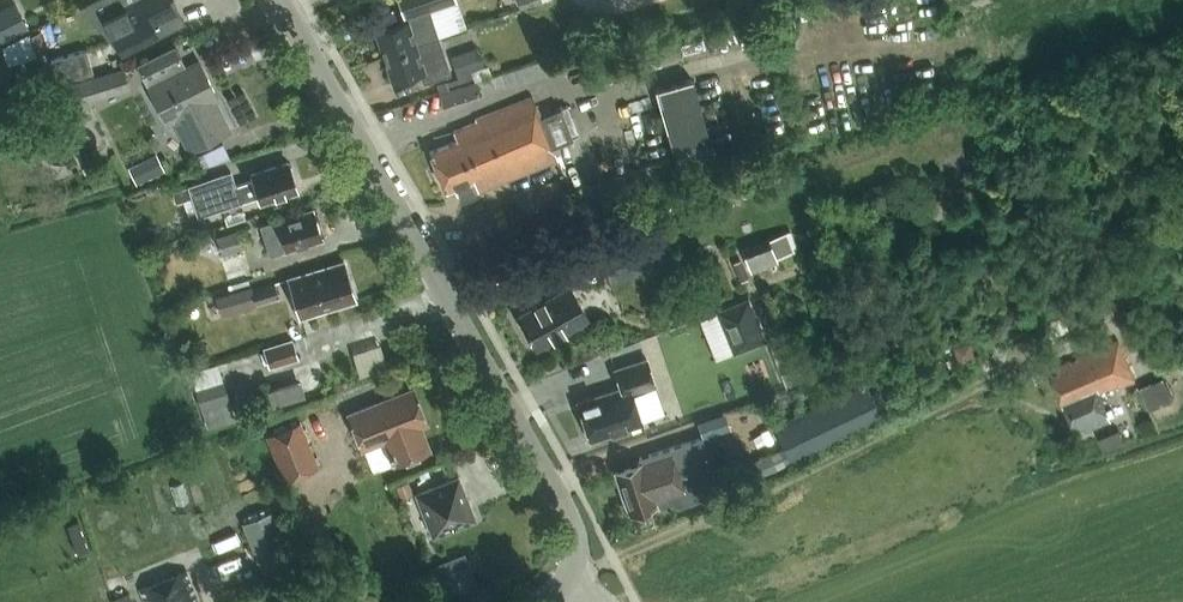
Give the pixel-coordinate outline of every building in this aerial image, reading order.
[(169,0),(130,0),(123,4),(138,34),(176,15),(169,0)] [(376,30),(384,55),(416,44),(439,37),(429,9),(455,0),(400,0),(406,20),(376,30)] [(2,8),(0,9),(0,45),(16,37),(2,8)] [(29,35),(1,45),(8,64),(36,54),(34,49),(45,46),(40,33),(30,36),(29,35)] [(416,44),(384,55),(393,80),(420,71),(424,83),(452,73),(439,37),(416,44)] [(137,65),(147,86),(186,67),(175,46),(137,65)] [(51,58),(58,82),(94,72),(87,47),(51,58)] [(219,99),(199,60),(186,67),(147,86),(167,125),(174,122),(189,152),(231,131),(216,100),(219,99)] [(123,68),(60,88),(66,107),(129,88),(123,68)] [(716,155),(693,77),(655,89),(677,166),(716,155)] [(479,95),(475,80),(438,92),(443,107),(479,95)] [(460,197),(462,196),(464,201),(477,196),(475,191),(558,158),(553,146),(573,138),(561,108),(541,116),(533,96),(475,119),(476,122),(453,131),(457,141),(430,151),(445,189),(455,185),(460,197)] [(231,158),(223,143),(193,156),(199,168),(231,158)] [(136,163),(145,180),(172,167),(164,150),(136,163)] [(671,157),(576,188),(583,209),(678,178),(671,157)] [(235,186),(230,173),(189,187),(198,216),(259,197),(261,203),(297,191),(288,162),(252,174),(253,180),(235,186)] [(546,198),(563,191),(557,178),(541,185),(546,198)] [(192,198),(189,187),(173,192),(177,203),(185,201),(192,198)] [(323,238),(313,208),(260,225),(270,255),(323,238)] [(222,255),(251,246),(246,227),(217,236),(222,255)] [(665,264),(653,232),(599,252),(610,284),(665,264)] [(783,242),(754,246),(758,267),(787,263),(783,242)] [(289,278),(300,317),(355,300),(344,261),(289,278)] [(256,304),(279,297),(275,283),(251,290),(256,304)] [(251,290),(250,284),(236,289),(242,308),(256,304),(251,290)] [(589,320),(570,286),(518,316),(536,350),(589,320)] [(747,303),(725,312),(736,339),(758,331),(747,303)] [(298,358),(292,340),(264,348),(270,367),(298,358)] [(960,362),(977,358),(973,341),(956,345),(960,362)] [(1119,341),(1057,367),(1060,374),(1052,377),(1065,406),(1100,391),(1120,383),(1121,386),(1136,381),(1119,341)] [(621,387),(578,402),(590,440),(643,423),(633,393),(656,386),(647,358),(615,369),(621,387)] [(311,377),(278,386),(282,401),(315,392),(311,377)] [(1141,387),(1151,410),(1174,400),(1164,377),(1141,387)] [(223,381),(196,389),(201,408),(229,399),(223,381)] [(774,426),(790,461),(882,416),(865,382),(774,426)] [(413,388),(348,414),(362,449),(385,440),(390,453),(388,454),(391,461),(393,460),(394,464),(430,450),(421,426),(427,423),(413,388)] [(1100,391),(1065,406),(1074,427),(1082,424),(1085,431),(1111,420),(1100,391)] [(284,481),(319,467),(301,420),(265,435),(284,481)] [(1119,429),(1099,438),(1105,451),(1125,443),(1119,429)] [(629,513),(655,505),(657,510),(675,504),(678,505),(705,496),(702,487),(717,482),(702,437),(639,458),(641,463),(615,472),(629,513)] [(475,519),(458,477),(416,494),(433,536),(475,519)] [(409,480),(396,485),(402,499),(414,494),(409,480)] [(243,521),(263,574),(292,563),(272,510),(243,521)] [(449,595),(487,582),(476,549),(438,561),(449,595)] [(186,570),(140,588),(145,601),(198,601),(186,570)] [(112,599),(113,601),(135,601),(130,592),(112,599)]
